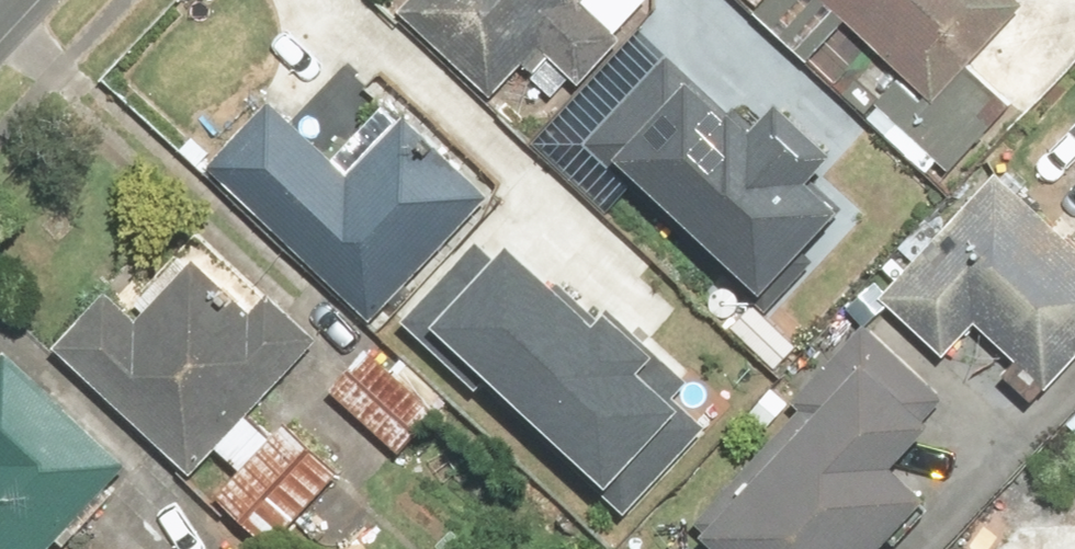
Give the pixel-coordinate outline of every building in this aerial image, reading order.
[(408,4),(501,94),(550,44),(587,80),(664,0),(411,0),(408,4)] [(825,47),(849,19),(904,66),(879,96),(963,168),(1018,104),(977,69),(1037,0),(770,0),(825,47)] [(669,181),(785,295),(870,208),(830,169),(845,153),(789,98),(766,121),(689,46),(596,141),(653,197),(669,181)] [(395,100),(347,149),(287,90),(216,162),(374,314),(501,184),(471,155),(496,129),(439,74),(405,109),(395,100)] [(1043,385),(1074,355),(1074,222),(1023,167),(894,289),(955,353),(986,324),(1043,385)] [(482,238),(417,308),(638,511),(724,418),(684,382),(695,370),(611,293),(598,308),(517,233),(499,253),(482,238)] [(120,282),(67,336),(204,471),(334,339),(282,288),(266,305),(208,248),(148,309),(120,282)] [(728,548),(900,548),(956,494),(915,453),(967,402),(875,309),(799,383),(817,401),(698,519),(728,548)] [(379,334),(338,380),(417,450),(458,404),(379,334)] [(146,472),(24,341),(0,363),(0,548),(63,548),(146,472)] [(269,422),(237,452),(250,466),(227,487),(282,544),(316,510),(334,529),(371,492),(299,417),(281,434),(269,422)] [(237,548),(258,548),(247,538),(237,548)]
